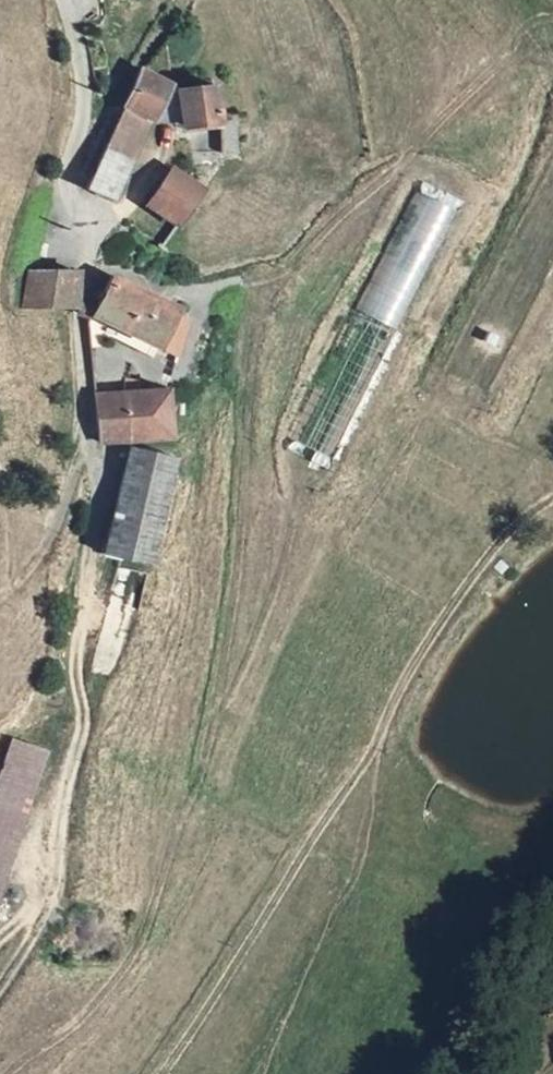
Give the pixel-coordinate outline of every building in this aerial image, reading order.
[(141,114),(148,116),(162,83),(135,72),(120,106),(141,114)] [(210,147),(230,146),(227,115),(216,114),(213,77),(180,85),(162,83),(148,116),(180,127),(205,122),(210,147)] [(120,106),(101,148),(121,158),(141,114),(120,106)] [(85,185),(105,196),(121,158),(101,148),(85,185)] [(137,191),(146,199),(141,210),(171,220),(192,180),(162,165),(137,191)] [(74,265),(30,262),(23,306),(72,308),(74,265)] [(91,314),(166,355),(168,351),(180,321),(180,320),(166,313),(168,307),(116,282),(106,280),(91,314)] [(100,443),(165,435),(159,382),(94,390),(100,443)] [(96,547),(138,556),(162,454),(120,444),(96,547)] [(42,746),(5,736),(0,755),(0,898),(42,746)]
